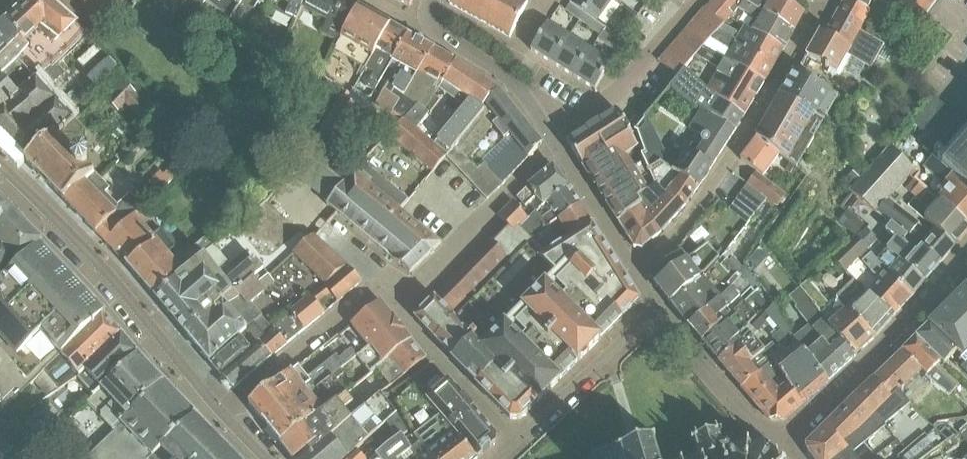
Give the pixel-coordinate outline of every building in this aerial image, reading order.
[(12,65),(32,84),(50,68),(52,70),(57,65),(79,42),(88,32),(52,0),(28,0),(3,24),(19,39),(31,51),(28,54),(25,51),(12,65)] [(174,17),(176,18),(182,11),(191,19),(206,2),(204,0),(155,0),(174,17)] [(206,2),(233,22),(246,0),(204,0),(206,2)] [(233,22),(243,29),(245,24),(249,26),(253,20),(249,18),(259,0),(246,0),(233,22)] [(280,1),(279,1),(276,9),(286,14),(293,18),(303,0),(279,0),(280,1)] [(293,18),(286,31),(292,33),(294,29),(297,20),(298,21),(303,10),(315,17),(327,23),(321,33),(339,43),(359,7),(346,0),(303,0),(293,18)] [(450,4),(485,23),(510,37),(528,3),(524,0),(452,0),(450,4)] [(571,3),(571,4),(589,16),(597,22),(610,3),(612,0),(573,0),(571,3)] [(706,9),(725,25),(734,15),(717,0),(714,0),(706,9)] [(734,15),(739,9),(743,4),(738,0),(717,0),(734,15)] [(745,1),(794,31),(805,13),(786,0),(771,0),(769,4),(763,0),(760,0),(746,0),(745,1)] [(838,12),(863,27),(871,12),(879,16),(887,0),(845,0),(838,12)] [(913,8),(924,18),(938,1),(937,0),(919,0),(913,8)] [(743,4),(739,9),(759,21),(753,32),(784,50),(795,32),(794,31),(745,1),(743,4)] [(571,4),(566,10),(584,23),(589,16),(571,4)] [(359,7),(339,43),(337,47),(367,63),(389,24),(359,7)] [(627,9),(621,17),(629,23),(635,15),(627,9)] [(725,25),(706,9),(705,9),(696,19),(715,36),(717,33),(724,26),(725,25)] [(863,27),(838,12),(826,34),(821,31),(808,53),(827,64),(826,66),(829,67),(830,65),(831,66),(828,73),(839,79),(851,57),(872,68),(884,45),(860,32),(863,27)] [(597,22),(589,16),(584,23),(601,36),(604,32),(606,29),(597,22)] [(715,36),(696,19),(686,30),(705,47),(715,36)] [(3,24),(0,27),(0,58),(19,39),(3,24)] [(389,24),(367,63),(365,66),(375,72),(366,87),(375,92),(393,62),(409,35),(389,24)] [(553,64),(569,37),(547,24),(531,50),(553,64)] [(724,26),(717,33),(774,66),(784,50),(753,32),(744,27),(740,35),(724,26)] [(686,30),(677,40),(696,57),(704,48),(705,47),(686,30)] [(619,43),(604,32),(601,36),(598,39),(618,53),(623,46),(619,43)] [(717,33),(715,36),(705,47),(704,48),(764,83),(774,66),(717,33)] [(381,97),(376,105),(387,112),(390,114),(400,121),(403,118),(417,103),(416,103),(404,96),(417,75),(433,49),(424,43),(416,40),(409,35),(393,62),(399,66),(381,97)] [(271,36),(267,45),(279,51),(284,43),(271,36)] [(569,37),(553,64),(574,76),(590,50),(569,37)] [(12,65),(25,51),(28,54),(31,51),(19,39),(0,58),(0,79),(12,65)] [(696,57),(677,40),(668,51),(687,68),(696,57)] [(672,85),(670,88),(696,108),(698,106),(702,109),(735,132),(745,117),(764,83),(704,48),(696,57),(719,70),(707,91),(684,71),(678,78),(672,85)] [(417,75),(404,96),(416,103),(417,103),(427,110),(438,89),(444,81),(456,62),(435,50),(433,49),(417,75)] [(590,50),(574,76),(595,90),(612,64),(590,50)] [(687,68),(668,51),(658,61),(678,78),(684,71),(687,68)] [(400,121),(388,136),(433,173),(434,172),(443,161),(447,156),(451,150),(485,109),(483,107),(497,89),(457,61),(456,62),(444,81),(456,88),(450,97),(464,105),(434,143),(403,118),(400,121)] [(0,118),(0,136),(25,160),(75,118),(48,89),(66,74),(57,65),(52,70),(50,68),(32,84),(15,100),(17,102),(0,118)] [(17,102),(15,100),(32,84),(12,65),(0,79),(0,118),(17,102)] [(795,71),(781,95),(817,116),(831,92),(797,72),(795,71)] [(110,103),(119,112),(127,104),(146,124),(156,112),(128,85),(110,103)] [(346,99),(362,109),(369,97),(353,87),(348,95),(346,99)] [(451,150),(447,156),(485,196),(488,199),(504,185),(487,168),(484,164),(478,169),(467,158),(493,126),(504,140),(507,137),(513,144),(527,160),(540,147),(543,144),(500,90),(497,89),(483,107),(485,109),(451,150)] [(817,116),(781,95),(757,138),(780,156),(790,163),(817,116)] [(362,109),(346,99),(343,97),(305,151),(346,182),(357,170),(334,152),(340,141),(341,142),(362,109)] [(922,132),(928,125),(945,107),(935,98),(912,123),(922,132)] [(928,125),(937,133),(954,114),(945,107),(928,125)] [(661,147),(657,152),(661,162),(660,163),(698,188),(701,184),(710,169),(712,167),(718,157),(722,151),(735,132),(702,109),(689,128),(705,139),(694,154),(688,150),(685,155),(681,161),(661,147)] [(657,186),(650,170),(648,165),(635,173),(623,154),(626,152),(627,154),(638,147),(631,137),(633,136),(617,111),(568,142),(584,167),(585,167),(620,222),(619,222),(619,223),(640,208),(644,205),(641,201),(657,186)] [(961,121),(954,114),(937,133),(923,149),(930,156),(961,121)] [(25,160),(25,161),(40,176),(50,186),(65,201),(96,173),(89,167),(89,161),(84,157),(79,156),(74,151),(78,147),(86,139),(86,137),(87,131),(75,118),(25,160)] [(957,148),(966,157),(966,137),(957,148)] [(780,156),(757,138),(741,160),(757,173),(764,178),(780,156)] [(361,166),(363,163),(371,154),(352,139),(342,151),(361,166)] [(513,144),(504,152),(519,169),(527,160),(513,144)] [(854,185),(848,191),(877,214),(890,200),(916,170),(892,146),(865,173),(854,185)] [(957,148),(941,166),(952,176),(966,189),(966,157),(957,148)] [(504,152),(496,160),(512,177),(519,169),(504,152)] [(924,166),(944,184),(943,186),(937,192),(941,196),(938,200),(940,202),(966,226),(966,189),(952,176),(941,166),(932,157),(924,166)] [(496,160),(487,168),(504,185),(505,185),(512,177),(496,160)] [(346,182),(326,207),(408,273),(439,242),(400,209),(408,199),(363,163),(361,166),(357,170),(346,182)] [(660,163),(650,170),(657,186),(641,201),(644,205),(640,208),(619,223),(634,247),(634,248),(643,249),(643,248),(660,235),(686,206),(698,188),(660,163)] [(790,163),(786,170),(789,172),(793,171),(796,166),(790,163)] [(536,212),(568,187),(553,166),(528,188),(517,198),(532,215),(536,212)] [(854,185),(865,173),(859,168),(848,179),(854,185)] [(165,175),(161,171),(149,183),(159,194),(177,177),(171,169),(165,175)] [(96,173),(65,201),(96,234),(106,243),(137,214),(143,209),(133,198),(121,209),(109,197),(106,194),(111,189),(96,173)] [(779,190),(764,178),(757,173),(750,183),(749,184),(769,198),(776,204),(784,194),(779,190)] [(914,180),(906,188),(922,202),(929,193),(920,185),(914,180)] [(532,216),(529,219),(521,228),(532,240),(534,238),(580,204),(568,187),(536,212),(532,215),(532,216)] [(1,285),(43,246),(45,244),(0,199),(0,287),(1,285)] [(890,200),(877,214),(878,215),(887,222),(906,237),(903,241),(915,251),(920,246),(941,263),(942,262),(954,249),(955,248),(936,230),(927,240),(915,230),(920,224),(890,200)] [(456,319),(435,299),(415,318),(436,340),(454,358),(452,360),(468,377),(469,375),(476,382),(475,383),(477,385),(476,386),(511,420),(521,420),(535,405),(560,380),(578,362),(578,363),(601,339),(622,318),(622,317),(639,300),(603,241),(593,226),(592,224),(593,223),(592,223),(571,237),(547,252),(534,239),(533,241),(532,240),(521,228),(529,219),(514,201),(499,217),(509,227),(494,242),(492,240),(512,261),(498,275),(486,287),(475,299),(465,309),(456,319)] [(940,202),(924,220),(936,230),(955,248),(966,234),(966,226),(940,202)] [(592,223),(580,204),(534,238),(532,240),(533,241),(534,239),(547,252),(571,237),(592,223)] [(850,211),(841,221),(856,235),(865,225),(850,211)] [(137,214),(106,243),(127,265),(156,299),(214,248),(219,244),(217,241),(211,233),(181,259),(185,265),(181,268),(171,255),(178,249),(176,246),(175,241),(171,236),(165,234),(161,228),(154,234),(137,214)] [(906,237),(887,222),(883,227),(887,230),(885,231),(895,239),(888,247),(926,282),(941,263),(920,246),(915,251),(903,241),(906,237)] [(858,235),(855,238),(858,241),(867,250),(870,248),(877,241),(865,229),(858,235)] [(326,287),(347,268),(314,235),(293,254),(326,287)] [(915,295),(878,260),(867,250),(858,241),(855,238),(854,237),(832,257),(846,272),(860,258),(863,260),(862,262),(875,276),(878,274),(881,277),(868,292),(895,318),(914,297),(915,295)] [(512,261),(492,240),(478,255),(498,275),(512,261)] [(716,264),(721,257),(710,243),(688,260),(682,252),(654,274),(650,277),(655,284),(655,283),(671,305),(702,278),(716,264)] [(38,381),(47,371),(48,369),(50,371),(61,359),(60,358),(105,313),(84,291),(43,246),(1,285),(0,287),(0,415),(38,381)] [(926,282),(888,247),(886,250),(888,251),(878,260),(915,295),(926,282)] [(214,248),(156,299),(185,334),(232,292),(235,296),(255,279),(265,271),(255,258),(227,283),(218,272),(227,265),(214,248)] [(498,275),(478,255),(466,267),(486,287),(498,275)] [(722,258),(721,257),(716,264),(702,278),(671,305),(686,325),(741,273),(744,267),(733,257),(729,261),(724,256),(722,258)] [(721,321),(742,302),(757,288),(761,285),(756,280),(745,265),(744,267),(741,273),(701,311),(686,325),(688,327),(700,342),(723,323),(721,321)] [(486,287),(466,267),(455,279),(475,299),(486,287)] [(326,287),(313,298),(318,305),(331,295),(338,303),(362,283),(347,268),(326,287)] [(252,304),(266,292),(265,291),(274,283),(269,277),(268,276),(259,284),(255,279),(235,296),(232,292),(185,334),(211,364),(254,326),(264,338),(275,329),(273,327),(272,328),(252,304)] [(455,279),(445,289),(465,309),(475,299),(455,279)] [(895,318),(868,292),(854,280),(835,298),(846,309),(874,340),(876,338),(895,318)] [(803,286),(797,290),(810,306),(856,357),(874,340),(846,309),(835,298),(829,304),(808,281),(803,286)] [(930,325),(957,351),(966,360),(961,367),(966,372),(966,289),(966,288),(948,307),(930,325)] [(465,309),(445,289),(435,298),(435,299),(456,319),(465,309)] [(797,290),(789,297),(797,306),(795,308),(809,325),(793,338),(797,343),(828,382),(856,357),(810,306),(797,290)] [(252,350),(222,376),(234,388),(235,388),(236,387),(245,380),(246,382),(250,378),(248,377),(270,358),(290,343),(301,333),(325,313),(318,305),(313,298),(312,296),(291,312),(291,313),(273,327),(275,329),(269,333),(264,338),(265,339),(252,350)] [(383,364),(412,338),(406,330),(396,317),(396,318),(382,300),(352,325),(365,342),(369,347),(358,356),(357,357),(371,374),(377,369),(381,366),(383,364)] [(737,337),(757,317),(742,302),(721,321),(723,323),(700,342),(714,355),(715,356),(715,355),(715,354),(718,351),(722,355),(739,340),(737,337)] [(792,335),(773,306),(765,314),(766,314),(770,319),(781,332),(773,339),(778,344),(792,335)] [(47,371),(44,374),(59,391),(77,379),(78,380),(124,337),(122,334),(107,315),(105,313),(60,358),(61,359),(50,371),(48,369),(47,371)] [(758,331),(770,319),(766,314),(754,326),(758,331)] [(957,351),(930,325),(916,339),(941,363),(944,366),(957,351)] [(222,376),(265,339),(264,338),(254,326),(211,364),(211,365),(222,376)] [(718,358),(717,359),(719,361),(743,389),(759,374),(756,370),(769,359),(778,351),(774,347),(772,344),(765,350),(754,338),(748,332),(748,333),(749,335),(738,345),(731,351),(720,360),(718,358)] [(778,351),(769,359),(773,363),(787,382),(803,404),(804,403),(828,382),(797,343),(793,338),(792,335),(778,344),(774,347),(778,351)] [(124,337),(78,380),(94,398),(102,390),(140,356),(139,356),(138,355),(124,337)] [(383,364),(381,366),(377,369),(392,388),(405,377),(427,358),(412,340),(413,339),(412,338),(383,364)] [(941,363),(916,339),(916,338),(903,352),(922,372),(933,384),(947,392),(951,395),(958,387),(936,369),(941,363)] [(250,404),(249,405),(250,406),(262,420),(300,390),(302,390),(312,382),(318,389),(333,376),(342,369),(357,357),(358,356),(353,348),(340,358),(337,355),(309,377),(300,366),(299,365),(295,368),(292,370),(292,371),(273,386),(270,383),(265,387),(268,390),(251,404),(250,404)] [(903,352),(872,381),(891,402),(900,394),(904,389),(905,390),(922,372),(903,352)] [(165,383),(140,356),(102,390),(94,398),(88,403),(114,432),(165,383)] [(759,374),(743,389),(771,422),(782,423),(803,404),(787,382),(773,363),(769,359),(756,370),(759,374)] [(432,363),(410,380),(444,420),(465,403),(462,399),(455,391),(432,363)] [(333,376),(318,389),(331,406),(337,401),(348,393),(338,380),(345,374),(342,369),(333,376)] [(410,380),(389,397),(412,434),(434,458),(475,458),(444,420),(410,380)] [(872,381),(806,446),(807,450),(813,458),(891,458),(909,447),(919,440),(924,437),(940,426),(951,438),(958,433),(966,425),(966,421),(964,418),(935,421),(920,416),(900,394),(891,402),(872,381)] [(300,390),(262,420),(283,446),(325,411),(331,406),(318,389),(312,382),(302,390),(300,390)] [(195,415),(165,383),(114,432),(88,458),(89,458),(150,458),(195,415)] [(331,406),(325,411),(283,446),(293,458),(300,458),(324,439),(326,442),(352,421),(343,408),(354,400),(348,393),(337,401),(331,406)] [(324,439),(300,458),(351,458),(364,446),(395,417),(382,396),(352,421),(326,442),(324,439)] [(444,420),(475,458),(479,458),(494,446),(495,436),(465,403),(444,420)] [(195,415),(150,458),(206,458),(205,458),(222,442),(195,415)] [(395,417),(364,446),(351,458),(376,458),(384,452),(401,436),(405,433),(395,417)] [(958,433),(966,444),(966,425),(958,433)] [(940,426),(924,437),(936,451),(951,438),(940,426)] [(715,432),(697,438),(696,434),(692,435),(694,439),(691,440),(692,444),(695,443),(700,458),(778,458),(776,453),(779,451),(776,448),(774,450),(765,445),(765,443),(762,442),(762,445),(753,448),(749,445),(750,442),(746,442),(746,445),(743,446),(743,442),(739,443),(740,447),(731,450),(730,446),(726,444),(722,445),(719,435),(722,434),(721,431),(718,431),(717,427),(713,428),(715,432)] [(7,458),(32,458),(46,442),(28,432),(15,449),(7,458)] [(404,440),(408,449),(397,458),(434,458),(412,434),(404,440)] [(408,449),(404,440),(401,436),(384,452),(389,458),(397,458),(408,449)] [(927,458),(935,452),(936,451),(924,437),(919,440),(909,447),(891,458),(926,458),(927,458)] [(943,458),(959,448),(951,438),(936,451),(935,452),(927,458),(926,458),(944,458),(943,458)] [(654,444),(658,442),(657,439),(624,449),(623,445),(619,446),(620,450),(596,457),(595,454),(591,455),(592,458),(591,458),(659,458),(654,444)] [(15,449),(0,441),(0,458),(7,458),(15,449)] [(222,442),(205,458),(206,458),(238,458),(222,442)]
